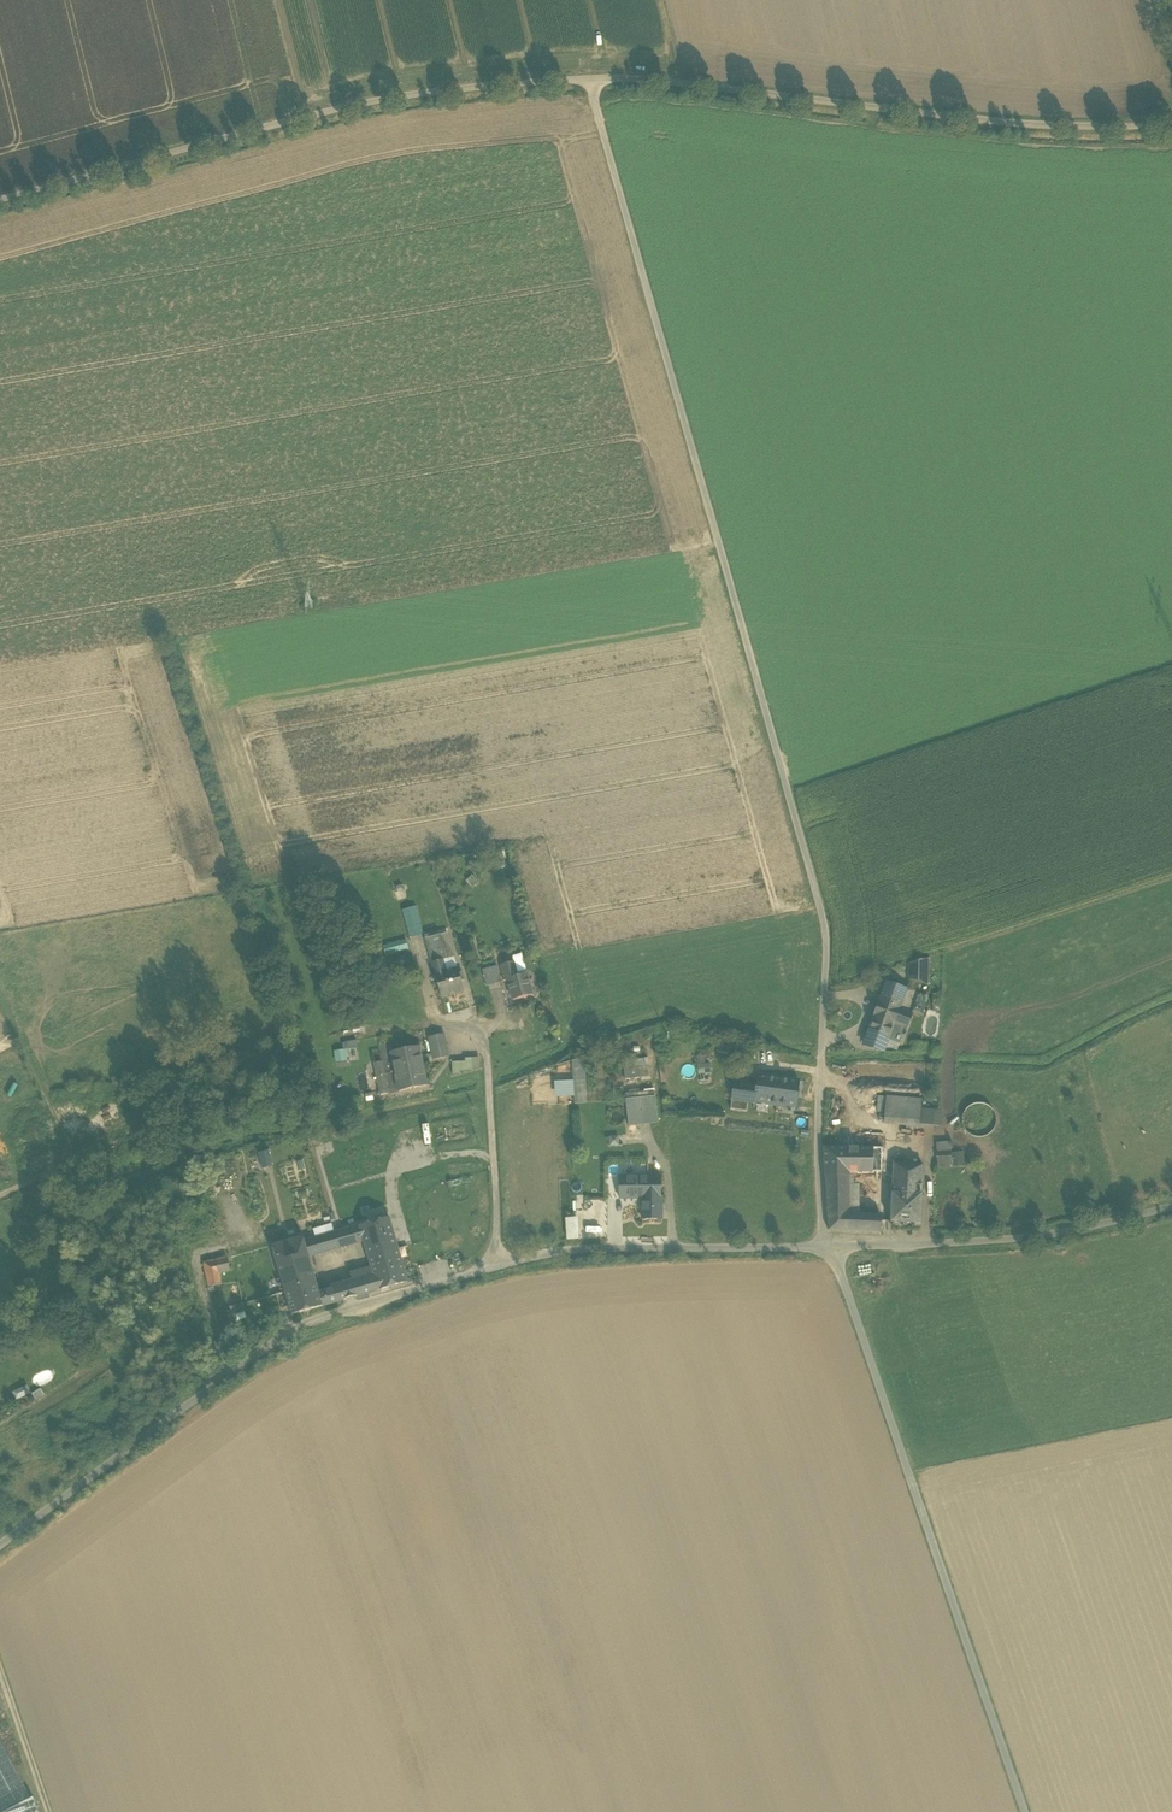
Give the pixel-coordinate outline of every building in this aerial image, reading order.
[(402,908),(407,936),(422,933),(417,906),(402,908)] [(454,957),(447,933),(440,935),(447,959),(453,957),(454,957)] [(440,935),(425,939),(431,963),(432,963),(442,960),(447,959),(440,935)] [(406,940),(384,945),(386,952),(407,948),(406,940)] [(447,959),(442,960),(445,972),(456,969),(453,957),(447,959)] [(456,969),(445,972),(442,960),(432,963),(436,975),(435,975),(440,996),(463,990),(458,969),(456,969)] [(927,962),(916,964),(916,961),(910,963),(910,978),(926,984),(927,962)] [(513,962),(501,965),(505,981),(507,980),(507,979),(517,976),(513,962)] [(497,966),(482,970),(486,986),(501,982),(497,966)] [(517,976),(507,979),(507,980),(513,1000),(532,995),(526,974),(517,976)] [(907,989),(886,981),(866,1039),(886,1046),(888,1040),(897,1043),(908,1011),(900,1008),(907,989)] [(925,996),(916,993),(910,1013),(922,1016),(925,996)] [(444,1034),(429,1037),(433,1060),(449,1057),(444,1034)] [(342,1041),(343,1048),(357,1046),(356,1039),(342,1041)] [(418,1047),(392,1052),(399,1090),(426,1085),(418,1047)] [(349,1060),(349,1049),(334,1048),(334,1060),(349,1060)] [(705,1062),(705,1054),(697,1054),(699,1073),(711,1072),(711,1062),(705,1062)] [(388,1093),(380,1055),(373,1056),(380,1094),(388,1093)] [(465,1062),(452,1062),(452,1075),(460,1074),(459,1071),(473,1071),(472,1058),(465,1059),(465,1062)] [(587,1058),(572,1059),(575,1103),(589,1103),(587,1058)] [(656,1062),(630,1064),(631,1076),(657,1075),(656,1062)] [(800,1082),(762,1077),(760,1091),(759,1100),(797,1104),(800,1082)] [(922,1085),(888,1082),(886,1096),(921,1100),(922,1085)] [(751,1089),(734,1086),(732,1102),(759,1104),(759,1100),(760,1091),(752,1089),(752,1088),(751,1088),(751,1089)] [(886,1097),(878,1096),(877,1113),(885,1113),(886,1097)] [(921,1100),(886,1096),(886,1097),(885,1113),(884,1123),(919,1126),(920,1108),(921,1100)] [(655,1097),(626,1100),(629,1126),(657,1123),(655,1097)] [(995,1127),(996,1120),(994,1114),(991,1108),(985,1104),(979,1103),(972,1105),(967,1108),(963,1114),(962,1121),(963,1127),(967,1133),(973,1136),(979,1137),(986,1136),(991,1132),(995,1127)] [(943,1110),(920,1108),(919,1126),(942,1128),(943,1110)] [(950,1143),(936,1144),(937,1153),(950,1152),(950,1143)] [(882,1148),(824,1148),(823,1149),(824,1149),(825,1171),(859,1171),(881,1171),(882,1148)] [(261,1167),(272,1165),(269,1150),(258,1152),(261,1167)] [(950,1152),(937,1153),(937,1161),(951,1160),(950,1152)] [(923,1165),(893,1163),(892,1184),(888,1184),(888,1192),(892,1192),(892,1193),(921,1194),(923,1165)] [(859,1171),(825,1171),(828,1230),(879,1233),(880,1233),(881,1233),(882,1215),(859,1213),(859,1171)] [(660,1176),(619,1176),(619,1198),(642,1198),(642,1219),(661,1219),(661,1198),(660,1198),(660,1176)] [(921,1194),(892,1193),(891,1222),(920,1223),(921,1194)] [(567,1239),(580,1239),(579,1216),(566,1217),(567,1239)] [(387,1218),(319,1237),(323,1252),(328,1251),(364,1240),(375,1277),(343,1287),(346,1299),(407,1282),(389,1217),(387,1218)] [(302,1236),(271,1245),(285,1290),(285,1292),(316,1283),(302,1236)] [(227,1257),(203,1263),(209,1286),(221,1283),(218,1273),(230,1270),(227,1257)] [(316,1283),(285,1292),(288,1304),(292,1314),(322,1306),(319,1293),(316,1283)] [(343,1287),(319,1293),(322,1306),(346,1299),(343,1287)] [(285,1290),(273,1294),(277,1307),(288,1304),(285,1292),(285,1290)] [(242,1301),(224,1306),(226,1314),(244,1309),(242,1301)] [(26,1386),(12,1391),(15,1399),(28,1395),(26,1386)] [(33,1797),(31,1798),(0,1741),(0,1811),(38,1811),(33,1797)]
